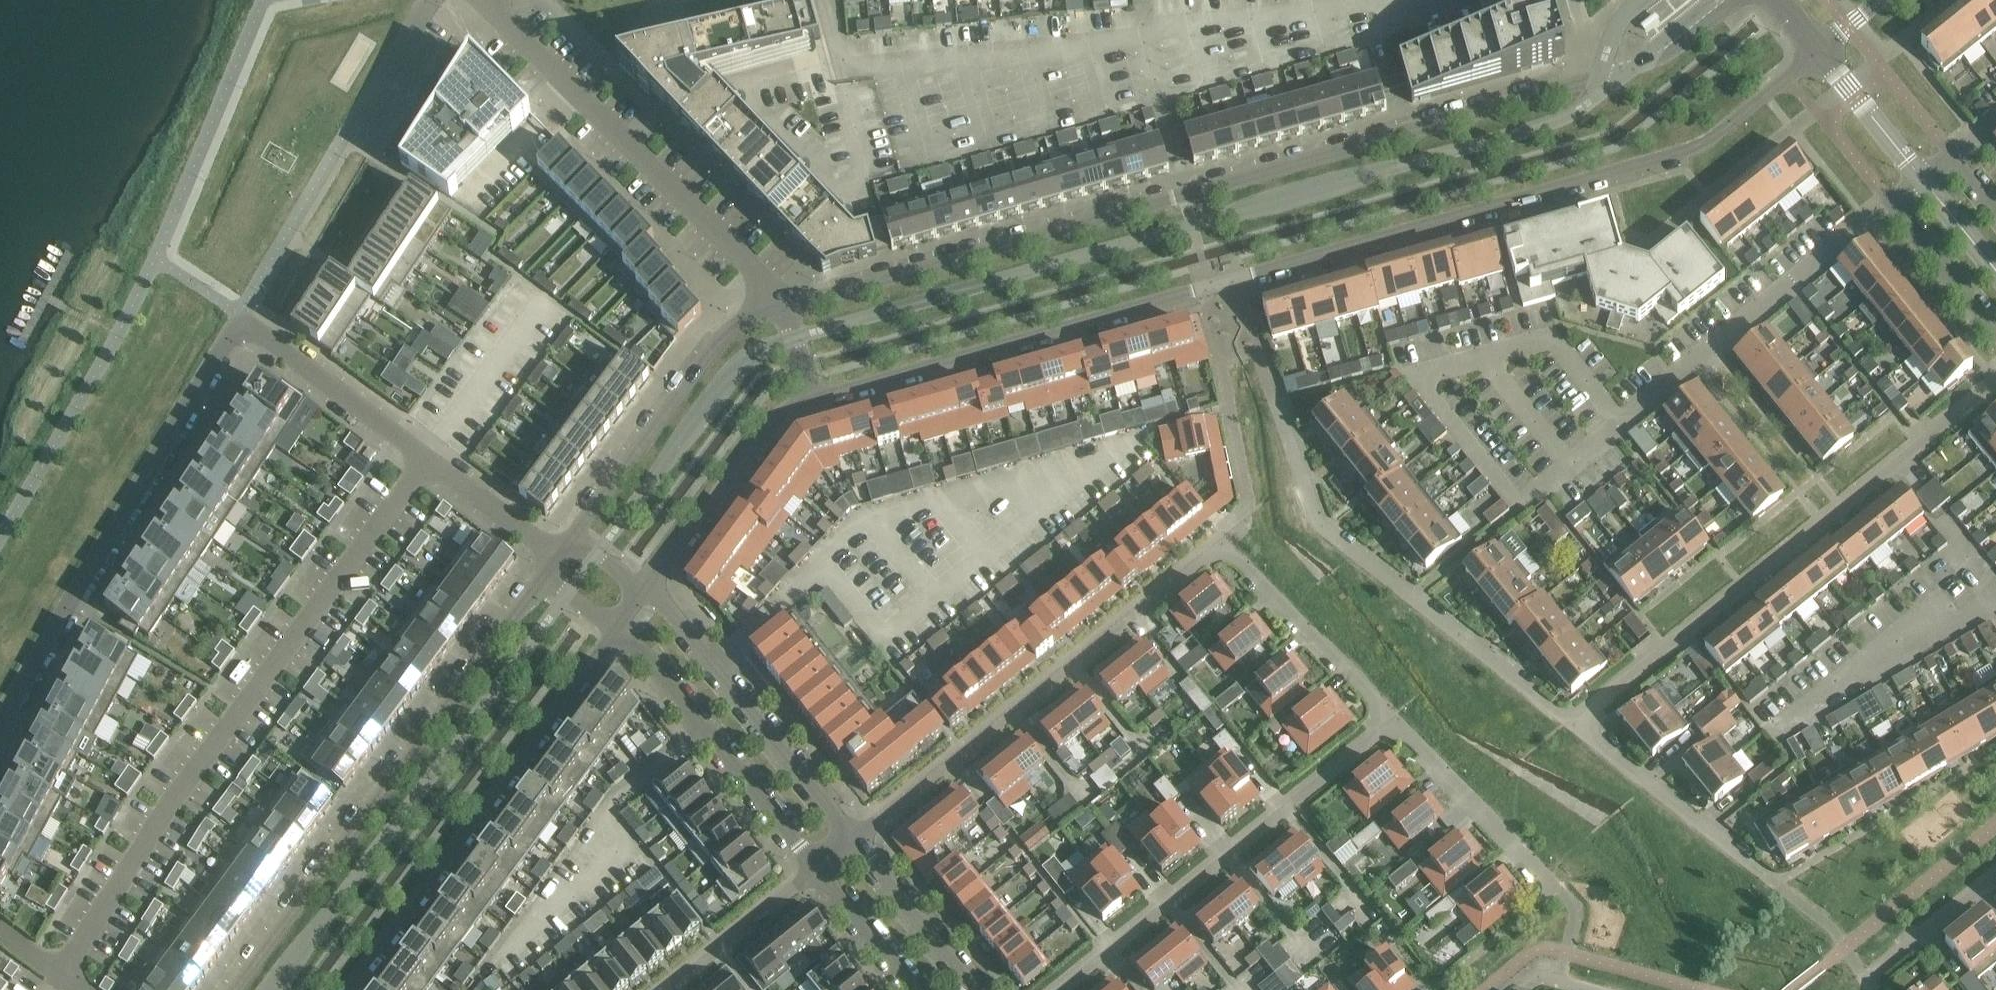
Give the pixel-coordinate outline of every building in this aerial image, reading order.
[(690,81),(805,48),(803,42),(820,37),(810,0),(782,0),(784,17),(619,64),(672,117),(820,264),(820,265),(824,274),(831,270),(841,265),(877,255),(876,251),(891,247),(883,217),(867,222),(869,226),(856,230),(844,218),(716,92),(709,99),(690,81)] [(1382,94),(1408,87),(1412,102),(1565,59),(1548,0),(1480,0),(1490,34),(1400,59),(1404,75),(1379,82),(1382,94)] [(1975,0),(1957,14),(1980,43),(1995,30),(1995,26),(1975,0)] [(1975,0),(1995,26),(1995,0),(1975,0)] [(1066,4),(1067,12),(1079,11),(1078,3),(1066,4)] [(951,14),(935,16),(935,18),(936,26),(952,24),(951,14)] [(1980,43),(1957,14),(1940,29),(1962,57),(1980,43)] [(891,18),(873,20),(875,33),(893,31),(891,18)] [(936,26),(935,18),(923,19),(924,27),(936,26)] [(869,21),(857,22),(858,35),(870,34),(869,21)] [(1962,57),(1940,29),(1921,44),(1931,56),(1928,58),(1938,70),(1941,68),(1944,72),(1962,57)] [(1346,53),(1349,65),(1359,62),(1355,51),(1346,53)] [(1336,56),(1340,68),(1349,65),(1346,53),(1336,56)] [(513,133),(531,115),(516,101),(507,92),(479,64),(478,63),(472,57),(462,72),(455,83),(446,97),(438,108),(429,121),(422,132),(413,146),(401,164),(412,171),(432,184),(444,192),(445,191),(502,133),(504,131),(503,130),(507,126),(512,132),(513,133)] [(1303,65),(1307,77),(1316,74),(1313,62),(1303,65)] [(1294,68),(1297,80),(1307,77),(1303,65),(1294,68)] [(1261,77),(1264,89),(1274,86),(1271,74),(1261,77)] [(1387,110),(1382,94),(1379,82),(1377,76),(1355,82),(1365,116),(1387,110)] [(1252,80),(1255,92),(1264,89),(1261,77),(1252,80)] [(1334,88),(1344,122),(1365,116),(1355,82),(1334,88)] [(1219,89),(1222,101),(1232,98),(1228,87),(1219,89)] [(1313,94),(1322,128),(1344,122),(1334,88),(1313,94)] [(1209,92),(1213,104),(1222,101),(1219,89),(1209,92)] [(1254,110),(1273,103),(1269,94),(1250,101),(1254,110)] [(1301,134),(1322,128),(1313,94),(1292,100),(1301,134)] [(1189,110),(1186,99),(1176,101),(1180,113),(1189,110)] [(1271,106),(1280,140),(1301,134),(1292,100),(1271,106)] [(1974,108),(1981,117),(1990,110),(1983,100),(1974,108)] [(1249,112),(1259,146),(1280,140),(1271,106),(1249,112)] [(1142,111),(1145,123),(1155,120),(1152,108),(1142,111)] [(1249,112),(1228,118),(1238,152),(1259,146),(1249,112)] [(1108,121),(1111,132),(1121,130),(1118,118),(1108,121)] [(1207,124),(1217,158),(1238,152),(1228,118),(1207,124)] [(1099,123),(1102,135),(1111,132),(1108,121),(1099,123)] [(1207,124),(1185,131),(1194,164),(1217,158),(1207,124)] [(1066,132),(1069,144),(1079,142),(1075,130),(1066,132)] [(1056,135),(1060,147),(1069,144),(1066,132),(1056,135)] [(1160,138),(1138,144),(1147,177),(1169,171),(1160,138)] [(1023,145),(1027,156),(1036,154),(1033,142),(1023,145)] [(1147,177),(1138,144),(1117,150),(1126,183),(1147,177)] [(549,189),(576,161),(560,145),(533,172),(549,189)] [(1014,147),(1017,159),(1027,156),(1023,145),(1014,147)] [(1773,164),(1795,192),(1814,177),(1810,173),(1813,171),(1803,159),(1801,161),(1791,149),(1773,164)] [(1117,150),(1096,156),(1105,189),(1126,183),(1117,150)] [(981,156),(984,168),(994,166),(990,154),(981,156)] [(975,171),(984,168),(981,156),(971,159),(975,171)] [(1074,162),(1084,195),(1105,189),(1096,156),(1074,162)] [(592,176),(576,161),(549,189),(564,204),(592,176)] [(1074,162),(1053,168),(1063,201),(1084,195),(1074,162)] [(1754,178),(1777,206),(1795,192),(1773,164),(1754,178)] [(939,168),(942,180),(952,178),(948,166),(939,168)] [(929,171),(933,183),(942,180),(939,168),(929,171)] [(1032,174),(1041,207),(1063,201),(1053,168),(1032,174)] [(987,176),(999,219),(1020,213),(1011,180),(1008,170),(987,176)] [(1032,174),(1011,180),(1020,213),(1041,207),(1032,174)] [(564,204),(579,219),(607,191),(592,176),(564,204)] [(966,182),(969,192),(978,225),(999,219),(987,176),(966,182)] [(896,180),(900,192),(909,190),(906,178),(896,180)] [(1759,221),(1777,206),(1754,178),(1737,192),(1759,221)] [(887,183),(890,195),(900,192),(896,180),(887,183)] [(399,204),(399,205),(440,232),(453,212),(412,185),(399,204)] [(926,204),(936,237),(957,231),(947,198),(945,188),(923,195),(926,204)] [(579,219),(595,234),(622,206),(607,191),(579,219)] [(947,198),(957,231),(978,225),(969,192),(947,198)] [(1737,192),(1719,207),(1742,235),(1759,221),(1737,192)] [(936,237),(926,204),(905,210),(914,243),(936,237)] [(386,224),(427,251),(440,232),(399,205),(386,224)] [(610,249),(638,221),(622,206),(595,234),(610,249)] [(1723,250),(1742,235),(1719,207),(1700,222),(1723,250)] [(1814,216),(1806,207),(1798,214),(1805,223),(1814,216)] [(1555,298),(1552,285),(1587,275),(1596,308),(1611,313),(1606,328),(1619,332),(1624,316),(1639,321),(1654,309),(1668,325),(1725,280),(1687,233),(1649,263),(1622,255),(1608,208),(1504,237),(1523,307),(1555,298)] [(1836,225),(1845,218),(1837,208),(1828,216),(1836,225)] [(905,210),(883,216),(883,217),(891,247),(892,250),(914,243),(905,210)] [(500,219),(495,226),(505,233),(510,226),(500,219)] [(654,237),(638,221),(610,249),(625,264),(625,265),(647,243),(648,244),(654,237)] [(1789,221),(1780,228),(1787,237),(1796,230),(1789,221)] [(427,251),(386,224),(380,233),(374,243),(414,270),(427,251)] [(1771,235),(1762,242),(1769,252),(1779,245),(1771,235)] [(1494,240),(1472,246),(1482,279),(1504,273),(1494,240)] [(1838,263),(1854,282),(1882,260),(1877,254),(1879,252),(1870,242),(1868,243),(1866,240),(1838,263)] [(401,290),(414,270),(374,243),(361,262),(394,283),(393,284),(401,290)] [(625,265),(625,264),(618,270),(634,285),(634,286),(660,261),(663,259),(648,244),(647,243),(625,265)] [(475,255),(482,260),(488,250),(481,245),(475,255)] [(1461,285),(1482,279),(1472,246),(1453,252),(1451,253),(1461,285)] [(504,248),(499,255),(508,262),(513,255),(504,248)] [(1459,286),(1461,285),(1451,253),(1453,252),(1452,248),(1430,254),(1439,287),(1458,282),(1459,286)] [(1753,249),(1744,257),(1752,266),(1761,259),(1753,249)] [(1430,254),(1409,260),(1418,293),(1439,287),(1430,254)] [(468,265),(475,270),(482,260),(475,255),(468,265)] [(513,255),(508,262),(518,269),(523,263),(513,255)] [(1409,260),(1388,266),(1397,299),(1418,293),(1409,260)] [(1883,262),(1882,260),(1854,282),(1868,301),(1897,278),(1892,272),(1894,271),(1885,260),(1883,262)] [(634,285),(631,288),(647,303),(647,304),(673,278),(673,279),(676,277),(660,261),(634,286),(634,285)] [(380,303),(393,284),(394,283),(361,262),(349,280),(348,281),(372,296),(371,297),(380,303)] [(1378,305),(1397,299),(1388,266),(1367,272),(1377,309),(1379,309),(1378,305)] [(332,268),(318,288),(359,315),(371,297),(372,296),(348,281),(349,280),(332,268)] [(496,269),(490,279),(496,283),(503,288),(510,278),(496,269)] [(1357,315),(1377,309),(1367,272),(1366,273),(1367,277),(1347,282),(1357,315)] [(538,274),(534,281),(543,288),(548,282),(538,274)] [(647,304),(647,303),(644,306),(659,321),(660,321),(685,296),(686,297),(689,294),(673,279),(673,278),(647,304)] [(1898,280),(1897,278),(1868,301),(1883,319),(1911,296),(1907,291),(1909,289),(1900,279),(1898,280)] [(548,282),(543,288),(553,295),(558,289),(548,282)] [(1347,282),(1326,288),(1336,321),(1357,315),(1347,282)] [(456,298),(463,287),(456,283),(449,293),(456,298)] [(1818,294),(1811,285),(1802,292),(1809,301),(1818,294)] [(347,334),(359,315),(318,288),(306,307),(347,334)] [(1315,327),(1336,321),(1326,288),(1306,294),(1315,327)] [(471,292),(464,303),(483,315),(490,305),(471,292)] [(449,293),(443,303),(450,308),(456,298),(449,293)] [(1306,294),(1285,300),(1294,333),(1315,327),(1306,294)] [(660,321),(659,321),(657,323),(674,340),(702,312),(686,297),(685,296),(660,321)] [(1883,319),(1898,337),(1926,315),(1921,309),(1923,307),(1915,297),(1913,299),(1911,296),(1883,319)] [(1511,298),(1499,301),(1503,313),(1514,309),(1511,298)] [(1272,339),(1294,333),(1285,300),(1263,306),(1272,339)] [(573,301),(569,307),(578,314),(583,308),(573,301)] [(464,303),(458,313),(476,325),(483,315),(464,303)] [(1492,316),(1489,304),(1477,307),(1481,319),(1492,316)] [(1834,313),(1827,304),(1817,311),(1825,320),(1834,313)] [(347,334),(306,307),(293,327),(333,354),(347,334)] [(578,314),(588,321),(593,315),(583,308),(578,314)] [(1471,322),(1468,310),(1457,313),(1460,325),(1471,322)] [(1815,321),(1810,314),(1801,322),(1806,328),(1815,321)] [(1928,317),(1926,315),(1898,337),(1913,356),(1941,333),(1936,327),(1938,326),(1930,315),(1928,317)] [(1447,316),(1436,319),(1439,331),(1450,327),(1447,316)] [(1197,318),(1165,328),(1175,361),(1206,352),(1197,318)] [(438,325),(431,321),(424,331),(431,336),(438,325)] [(1426,322),(1405,328),(1409,339),(1429,333),(1426,322)] [(1849,331),(1842,322),(1832,330),(1839,339),(1849,331)] [(438,325),(431,336),(455,351),(455,352),(462,342),(438,325)] [(618,334),(608,327),(603,333),(613,340),(618,334)] [(568,328),(561,338),(568,342),(575,333),(568,328)] [(1175,361),(1165,328),(1144,334),(1153,367),(1175,361)] [(1736,354),(1751,373),(1781,349),(1766,330),(1736,354)] [(418,341),(424,346),(431,336),(424,331),(418,341)] [(1384,334),(1388,345),(1399,342),(1396,331),(1384,334)] [(1820,346),(1830,338),(1825,332),(1815,340),(1820,346)] [(1913,356),(1928,374),(1958,350),(1957,349),(1955,350),(1951,346),(1953,344),(1944,334),(1943,335),(1941,333),(1913,356)] [(618,334),(613,340),(623,348),(628,341),(618,334)] [(1144,334),(1123,340),(1132,373),(1153,367),(1144,334)] [(431,336),(424,346),(428,348),(448,361),(455,351),(431,336)] [(561,352),(568,342),(561,338),(554,347),(561,352)] [(1132,373),(1123,340),(1102,346),(1113,386),(1114,386),(1112,379),(1132,373)] [(1864,350),(1856,341),(1847,348),(1854,357),(1864,350)] [(1102,346),(1081,352),(1092,392),(1113,386),(1102,346)] [(640,361),(645,354),(636,347),(631,353),(640,361)] [(1751,373),(1765,391),(1803,360),(1802,359),(1794,365),(1781,349),(1751,373)] [(1844,356),(1839,350),(1830,357),(1835,364),(1844,356)] [(1958,350),(1928,374),(1929,375),(1931,374),(1944,390),(1945,389),(1948,392),(1959,383),(1956,380),(1972,368),(1958,350)] [(606,371),(637,394),(651,376),(619,352),(606,371)] [(1081,352),(1059,358),(1071,398),(1092,392),(1081,352)] [(1369,359),(1372,371),(1383,367),(1380,356),(1369,359)] [(1059,358),(1038,364),(1050,404),(1071,398),(1059,358)] [(406,359),(399,369),(406,374),(413,363),(406,359)] [(1869,376),(1878,368),(1871,359),(1862,367),(1869,376)] [(1765,391),(1779,408),(1817,378),(1803,360),(1765,391)] [(549,367),(543,362),(535,372),(542,377),(549,367)] [(1360,362),(1348,365),(1352,376),(1363,373),(1360,362)] [(1050,404),(1038,364),(1017,370),(1029,410),(1050,404)] [(1328,371),(1331,382),(1352,376),(1348,365),(1328,371)] [(1844,375),(1849,381),(1858,374),(1853,368),(1844,375)] [(399,384),(406,374),(399,369),(392,379),(399,384)] [(1017,370),(996,376),(1007,416),(1008,416),(1006,409),(1026,403),(1028,410),(1029,410),(1017,370)] [(624,411),(637,394),(606,371),(593,388),(624,411)] [(535,387),(542,377),(535,372),(528,382),(535,387)] [(1310,388),(1321,385),(1318,374),(1307,377),(1310,388)] [(1007,416),(996,376),(975,382),(986,422),(1007,416)] [(411,377),(405,387),(421,398),(428,388),(411,377)] [(1307,377),(1296,380),(1299,391),(1310,388),(1307,377)] [(1884,394),(1893,387),(1886,377),(1877,385),(1884,394)] [(1399,384),(1393,378),(1384,386),(1389,392),(1399,384)] [(1779,408),(1794,426),(1824,402),(1810,385),(1818,379),(1817,378),(1779,408)] [(246,398),(289,427),(307,400),(283,382),(277,390),(259,379),(246,398)] [(975,382),(954,388),(965,428),(986,422),(975,382)] [(1868,385),(1858,393),(1863,399),(1873,392),(1868,385)] [(1711,405),(1706,399),(1696,387),(1666,411),(1681,429),(1711,405)] [(593,388),(580,405),(611,429),(624,411),(593,388)] [(965,428),(954,388),(932,394),(944,434),(965,428)] [(1418,397),(1413,391),(1404,399),(1409,405),(1418,397)] [(911,400),(921,433),(923,440),(944,434),(932,394),(911,400)] [(1899,412),(1908,405),(1901,396),(1891,403),(1899,412)] [(523,402),(517,397),(510,407),(516,412),(523,402)] [(276,446),(289,427),(246,398),(233,417),(276,446)] [(1319,429),(1329,441),(1366,410),(1365,410),(1358,416),(1343,398),(1315,421),(1320,427),(1319,429)] [(1197,399),(1186,402),(1189,412),(1200,409),(1197,399)] [(921,433),(911,400),(890,406),(900,439),(921,433)] [(1074,401),(1053,406),(1054,414),(1076,410),(1074,401)] [(1165,405),(1168,417),(1178,414),(1175,402),(1165,405)] [(1838,420),(1824,402),(1794,426),(1808,444),(1838,420)] [(1878,418),(1888,410),(1883,404),(1873,412),(1878,418)] [(598,446),(611,429),(580,405),(567,423),(598,446)] [(1681,429),(1695,447),(1725,423),(1711,405),(1681,429)] [(890,406),(869,412),(878,445),(900,439),(890,406)] [(510,407),(502,416),(509,421),(516,412),(510,407)] [(1151,411),(1154,422),(1168,419),(1165,407),(1151,411)] [(1433,415),(1428,409),(1418,416),(1423,423),(1433,415)] [(1380,428),(1366,410),(1329,441),(1338,452),(1340,451),(1344,457),(1380,428)] [(1113,413),(1118,433),(1126,431),(1120,411),(1113,413)] [(878,445),(869,412),(848,418),(857,451),(878,445)] [(1142,413),(1132,416),(1135,428),(1145,425),(1142,413)] [(1982,453),(1995,442),(1995,413),(1988,419),(1984,414),(1973,423),(1977,428),(1968,435),(1982,453)] [(220,436),(264,465),(276,446),(233,417),(220,436)] [(848,418),(827,424),(835,455),(838,459),(837,457),(857,451),(848,418)] [(1160,431),(1166,461),(1221,450),(1215,420),(1160,431)] [(1853,438),(1838,420),(1808,444),(1823,462),(1853,438)] [(585,463),(598,446),(567,423),(554,440),(585,463)] [(1686,455),(1700,472),(1739,441),(1725,423),(1695,447),(1686,455)] [(835,455),(827,424),(798,432),(823,469),(839,464),(838,459),(835,455)] [(1095,439),(1105,437),(1101,425),(1092,428),(1095,439)] [(1442,427),(1433,434),(1438,440),(1447,433),(1442,427)] [(1639,431),(1639,430),(1637,427),(1627,434),(1633,441),(1642,433),(1639,431)] [(1348,464),(1357,476),(1387,452),(1373,435),(1381,429),(1380,428),(1344,457),(1349,463),(1348,464)] [(1080,429),(1070,432),(1074,445),(1084,443),(1080,429)] [(293,430),(259,482),(266,486),(282,462),(303,475),(313,459),(327,468),(334,457),(293,430)] [(490,446),(498,437),(491,432),(484,441),(490,446)] [(798,432),(780,456),(806,475),(809,479),(813,482),(823,469),(798,432)] [(351,434),(344,444),(356,453),(363,444),(351,434)] [(208,455),(251,484),(264,465),(220,436),(208,455)] [(929,451),(949,448),(947,437),(927,440),(929,451)] [(1047,437),(1037,440),(1037,441),(1041,455),(1051,452),(1047,437)] [(541,457),(573,481),(585,463),(554,440),(541,457)] [(484,441),(476,451),(483,456),(490,446),(484,441)] [(1041,455),(1037,441),(1028,444),(1031,457),(1041,455)] [(1753,458),(1739,441),(1700,472),(1700,473),(1709,465),(1724,483),(1753,458)] [(1982,453),(1995,470),(1995,442),(1982,453)] [(1461,451),(1456,444),(1447,452),(1452,458),(1461,451)] [(1641,451),(1644,455),(1646,457),(1655,450),(1650,444),(1641,451)] [(1006,450),(1010,463),(1020,461),(1016,447),(1006,450)] [(1401,469),(1387,452),(1357,476),(1367,488),(1368,487),(1372,492),(1368,496),(1404,467),(1401,469)] [(962,457),(967,476),(976,473),(971,454),(962,457)] [(195,474),(238,503),(251,484),(208,455),(195,474)] [(780,456),(767,474),(794,495),(800,499),(813,482),(809,479),(780,456)] [(974,459),(978,473),(987,470),(983,456),(974,459)] [(528,475),(560,498),(573,481),(541,457),(528,475)] [(1724,483),(1738,500),(1768,476),(1753,458),(1724,483)] [(1468,459),(1459,467),(1466,476),(1476,468),(1468,459)] [(1632,465),(1639,474),(1646,469),(1638,460),(1632,465)] [(1665,461),(1655,469),(1660,475),(1670,468),(1665,461)] [(1147,480),(1155,474),(1148,466),(1141,471),(1147,480)] [(944,470),(947,481),(957,479),(953,467),(944,470)] [(1418,485),(1404,467),(1368,496),(1373,502),(1372,503),(1381,515),(1418,485)] [(364,478),(351,469),(344,479),(357,488),(364,478)] [(919,469),(909,471),(914,491),(924,488),(919,469)] [(914,491),(909,471),(888,477),(893,497),(914,491)] [(1141,471),(1133,478),(1140,486),(1147,480),(1141,471)] [(226,522),(238,503),(195,474),(182,493),(226,522)] [(767,474),(754,492),(787,517),(788,516),(782,511),(794,495),(767,474)] [(866,483),(864,474),(852,477),(855,487),(866,483)] [(1620,474),(1613,479),(1621,489),(1627,484),(1620,474)] [(560,498),(528,475),(515,493),(546,516),(560,498)] [(1783,495),(1773,482),(1768,476),(1738,500),(1753,519),(1783,495)] [(867,483),(872,503),(893,497),(888,477),(867,483)] [(1482,477),(1467,489),(1474,499),(1481,493),(1490,486),(1485,480),(1482,477)] [(1679,479),(1670,487),(1675,493),(1684,485),(1679,479)] [(1941,506),(1950,498),(1935,479),(1925,487),(1941,506)] [(1216,484),(1219,496),(1218,497),(1225,506),(1232,500),(1228,481),(1216,484)] [(1392,526),(1397,532),(1425,509),(1411,492),(1419,486),(1418,485),(1381,515),(1391,527),(1392,526)] [(1925,487),(1916,494),(1931,513),(1941,506),(1925,487)] [(1902,488),(1883,503),(1904,529),(1923,514),(1902,488)] [(1596,494),(1603,503),(1609,498),(1602,489),(1596,494)] [(1613,489),(1607,494),(1619,509),(1625,505),(1613,489)] [(787,517),(754,492),(740,509),(774,534),(787,517)] [(1187,492),(1169,507),(1191,534),(1209,519),(1187,492)] [(170,512),(213,541),(226,522),(182,493),(170,512)] [(844,497),(851,509),(860,506),(853,493),(844,497)] [(1113,507),(1121,501),(1114,493),(1106,499),(1113,507)] [(843,496),(833,506),(844,516),(851,509),(844,497),(843,496)] [(1684,504),(1689,511),(1698,503),(1693,497),(1684,504)] [(337,514),(345,505),(336,498),(329,508),(337,514)] [(1106,499),(1099,505),(1105,514),(1113,507),(1106,499)] [(1483,516),(1491,525),(1509,510),(1502,500),(1483,516)] [(844,516),(833,506),(830,502),(826,506),(840,520),(844,516)] [(1950,509),(1957,518),(1967,511),(1959,502),(1950,509)] [(437,513),(445,520),(452,509),(444,503),(437,513)] [(1592,512),(1584,503),(1578,508),(1566,518),(1573,527),(1585,517),(1592,512)] [(1883,503),(1866,518),(1886,543),(1904,529),(1883,503)] [(317,515),(330,524),(337,514),(329,508),(324,505),(317,515)] [(1568,534),(1546,506),(1537,513),(1552,532),(1547,536),(1554,545),(1568,534)] [(1113,507),(1105,514),(1110,519),(1118,513),(1113,507)] [(1174,547),(1191,534),(1169,507),(1152,521),(1174,547)] [(740,509),(727,527),(761,552),(774,534),(740,509)] [(1439,526),(1425,509),(1397,532),(1402,538),(1400,539),(1410,551),(1447,521),(1447,520),(1439,526)] [(157,531),(201,560),(213,541),(170,512),(157,531)] [(1705,512),(1696,519),(1703,528),(1712,521),(1705,512)] [(1688,559),(1694,554),(1707,544),(1683,514),(1664,529),(1688,559)] [(825,518),(819,526),(827,534),(834,526),(825,518)] [(1869,557),(1886,543),(1866,518),(1848,532),(1869,557)] [(1079,535),(1086,529),(1080,521),(1072,527),(1079,535)] [(1152,521),(1135,534),(1157,561),(1174,547),(1152,521)] [(1462,539),(1447,521),(1410,551),(1419,563),(1421,561),(1426,568),(1462,539)] [(761,552),(727,527),(714,544),(748,570),(761,552)] [(1072,527),(1064,533),(1071,541),(1079,535),(1072,527)] [(1670,573),(1688,559),(1664,529),(1646,543),(1670,573)] [(1972,537),(1980,546),(1989,538),(1982,529),(1972,537)] [(188,579),(201,560),(157,531),(145,550),(188,579)] [(414,542),(423,548),(430,538),(422,532),(414,542)] [(500,579),(505,572),(506,572),(515,561),(505,553),(504,554),(474,532),(461,550),(500,579)] [(1848,532),(1831,545),(1833,547),(1832,548),(1851,572),(1869,557),(1848,532)] [(1713,541),(1718,547),(1727,540),(1722,533),(1713,541)] [(1135,534),(1118,548),(1139,575),(1157,561),(1135,534)] [(317,541),(309,535),(302,545),(310,551),(317,541)] [(1939,535),(1930,542),(1938,551),(1947,544),(1939,535)] [(289,551),(302,561),(310,551),(302,545),(297,541),(289,551)] [(407,552),(415,558),(423,548),(414,542),(407,552)] [(1466,571),(1481,590),(1516,561),(1502,542),(1466,571)] [(1562,553),(1569,562),(1583,551),(1576,542),(1562,553)] [(1832,548),(1833,547),(1831,545),(1829,542),(1810,558),(1831,583),(1847,570),(1849,573),(1851,572),(1832,548)] [(805,543),(797,551),(798,552),(804,558),(812,549),(805,543)] [(1623,549),(1622,550),(1653,588),(1670,573),(1646,543),(1630,557),(1623,549)] [(714,544),(701,562),(735,587),(735,586),(729,582),(741,566),(747,570),(748,570),(714,544)] [(1045,548),(1038,554),(1045,563),(1052,557),(1045,548)] [(1122,589),(1139,575),(1118,548),(1101,562),(1122,589)] [(1994,564),(1995,563),(1995,548),(1987,555),(1994,564)] [(132,569),(175,598),(188,579),(145,550),(132,569)] [(487,596),(500,579),(461,550),(448,567),(487,596)] [(1622,550),(1604,565),(1634,603),(1653,588),(1622,550)] [(797,551),(789,559),(796,566),(804,558),(798,552),(797,551)] [(1030,561),(1037,569),(1045,563),(1038,554),(1030,561)] [(1911,573),(1920,566),(1912,557),(1903,564),(1911,573)] [(1813,597),(1831,583),(1810,558),(1792,572),(1813,597)] [(1581,567),(1588,576),(1598,569),(1590,560),(1581,567)] [(1517,561),(1516,561),(1481,590),(1485,595),(1484,597),(1493,609),(1523,585),(1509,568),(1517,561)] [(687,580),(721,606),(735,587),(701,562),(687,580)] [(1101,562),(1084,576),(1105,603),(1122,589),(1101,562)] [(389,577),(397,583),(404,573),(396,567),(389,577)] [(474,613),(487,596),(448,567),(447,568),(457,575),(445,591),(436,584),(435,584),(474,613)] [(119,588),(163,617),(175,598),(132,569),(119,588)] [(290,578),(282,571),(274,581),(283,588),(290,578)] [(1902,580),(1894,571),(1885,578),(1893,588),(1902,580)] [(1774,586),(1775,588),(1795,612),(1813,597),(1792,572),(1774,586)] [(765,581),(767,583),(774,590),(781,582),(772,574),(765,581)] [(1010,590),(1018,584),(1011,576),(1004,582),(1010,590)] [(1088,617),(1105,603),(1084,576),(1066,590),(1088,617)] [(381,587),(389,593),(397,583),(389,577),(381,587)] [(1187,632),(1232,596),(1216,577),(1172,613),(1172,614),(1176,611),(1190,628),(1186,631),(1187,632)] [(1605,577),(1595,585),(1603,594),(1612,586),(1605,577)] [(275,597),(283,588),(274,581),(267,591),(275,597)] [(1004,582),(996,588),(1003,597),(1010,590),(1004,582)] [(767,583),(759,591),(766,598),(774,590),(767,583)] [(461,631),(474,613),(435,584),(422,602),(461,631)] [(1523,585),(1493,609),(1503,621),(1504,619),(1509,625),(1542,599),(1541,598),(1537,602),(1523,585)] [(1877,585),(1868,593),(1875,602),(1884,595),(1877,585)] [(1778,625),(1795,612),(1775,588),(1774,586),(1755,602),(1758,605),(1759,606),(1760,605),(1779,629),(1781,628),(1778,625)] [(119,627),(135,637),(140,630),(150,637),(163,617),(119,588),(106,608),(124,620),(119,627)] [(828,588),(819,595),(845,627),(853,620),(828,588)] [(1066,590),(1049,603),(1071,630),(1088,617),(1066,590)] [(1619,595),(1610,603),(1615,609),(1624,601),(1619,595)] [(758,605),(750,599),(743,608),(751,614),(758,605)] [(1556,616),(1542,599),(1509,625),(1510,626),(1514,622),(1518,627),(1517,628),(1527,640),(1556,616)] [(1857,616),(1866,609),(1859,600),(1850,607),(1857,616)] [(378,607),(370,601),(363,611),(371,617),(378,607)] [(448,648),(461,631),(422,602),(409,619),(448,648)] [(976,618),(984,612),(977,603),(969,610),(976,618)] [(1054,644),(1071,630),(1049,603),(1032,617),(1054,644)] [(1762,644),(1779,629),(1760,605),(1759,606),(1758,605),(1741,618),(1762,644)] [(1848,624),(1857,616),(1850,607),(1841,614),(1848,624)] [(263,614),(254,608),(247,618),(255,624),(263,614)] [(969,610),(962,616),(968,624),(976,618),(969,610)] [(363,611),(355,621),(364,627),(371,617),(363,611)] [(1623,621),(1638,640),(1648,632),(1633,613),(1623,621)] [(796,614),(753,649),(869,792),(944,732),(913,695),(882,720),(796,614)] [(1538,651),(1543,657),(1571,634),(1556,616),(1527,640),(1536,652),(1538,651)] [(1032,617),(1015,631),(1037,658),(1054,644),(1032,617)] [(1226,672),(1271,636),(1255,617),(1211,653),(1212,654),(1215,651),(1229,668),(1226,671),(1226,672)] [(239,628),(248,634),(255,624),(247,618),(239,628)] [(1744,658),(1762,644),(1741,618),(1723,632),(1744,658)] [(436,665),(448,648),(409,619),(396,636),(436,665)] [(1990,622),(1977,629),(1992,654),(1995,652),(1995,632),(1990,622)] [(1822,645),(1831,638),(1823,629),(1814,636),(1822,645)] [(942,645),(949,639),(943,631),(935,637),(942,645)] [(1020,672),(1037,658),(1015,631),(998,645),(1020,672)] [(82,653),(128,677),(139,656),(128,650),(132,643),(116,634),(112,642),(93,632),(82,653)] [(1725,673),(1744,658),(1723,632),(1705,647),(1725,673)] [(1970,654),(1972,653),(1979,649),(1970,633),(1963,637),(1960,639),(1970,654)] [(1584,651),(1571,634),(1543,657),(1547,662),(1546,664),(1555,676),(1593,646),(1592,645),(1584,651)] [(337,646),(345,652),(353,642),(344,636),(337,646)] [(423,683),(436,665),(396,636),(396,637),(400,640),(388,656),(384,653),(383,653),(423,683)] [(1814,636),(1805,643),(1813,653),(1822,645),(1814,636)] [(942,645),(935,637),(927,643),(934,652),(942,645)] [(1169,677),(1139,639),(1138,640),(1140,642),(1132,648),(1130,646),(1117,657),(1147,695),(1169,677)] [(220,654),(228,661),(235,651),(222,641),(215,651),(220,654)] [(1183,644),(1170,654),(1178,664),(1191,654),(1183,644)] [(998,645),(981,659),(1002,686),(1020,672),(998,645)] [(1950,659),(1957,655),(1951,645),(1944,649),(1950,659)] [(329,656),(338,662),(345,652),(337,646),(329,656)] [(1593,646),(1555,676),(1565,688),(1567,686),(1572,693),(1607,664),(1593,646)] [(1208,656),(1200,647),(1178,664),(1186,674),(1208,656)] [(1796,650),(1787,657),(1795,667),(1804,659),(1796,650)] [(71,673),(117,697),(128,677),(82,653),(71,673)] [(410,700),(411,698),(412,699),(418,690),(417,690),(423,683),(383,653),(370,671),(410,700)] [(220,654),(212,664),(220,671),(228,661),(220,654)] [(1308,674),(1292,654),(1247,690),(1248,691),(1252,688),(1266,706),(1262,709),(1263,710),(1267,707),(1273,715),(1270,718),(1271,719),(1305,692),(1297,682),(1308,674)] [(1693,663),(1708,682),(1717,674),(1702,655),(1693,663)] [(1931,656),(1924,660),(1930,671),(1937,667),(1931,656)] [(1095,674),(1094,675),(1118,704),(1139,687),(1146,696),(1147,695),(1117,657),(1103,668),(1105,670),(1097,676),(1095,674)] [(908,659),(900,665),(907,674),(915,667),(908,659)] [(985,699),(1002,686),(981,659),(964,673),(985,699)] [(1779,664),(1770,672),(1777,681),(1786,674),(1779,664)] [(1911,668),(1905,672),(1911,682),(1917,678),(1911,668)] [(616,673),(598,696),(629,719),(641,704),(632,693),(635,689),(619,669),(616,673)] [(311,680),(319,687),(327,677),(319,670),(311,680)] [(397,717),(398,716),(399,716),(405,708),(404,707),(410,700),(370,671),(370,672),(380,679),(368,695),(363,691),(362,691),(397,717)] [(106,717),(117,697),(71,673),(60,693),(106,717)] [(964,673),(947,686),(968,713),(985,699),(964,673)] [(1212,706),(1189,678),(1179,686),(1202,715),(1212,706)] [(1977,689),(1995,721),(1995,678),(1977,689)] [(311,680),(304,690),(312,697),(319,687),(311,680)] [(1222,712),(1244,694),(1237,685),(1214,703),(1222,712)] [(947,686),(929,701),(950,728),(968,713),(947,686)] [(1742,694),(1750,703),(1759,696),(1751,686),(1742,694)] [(1881,686),(1872,691),(1878,702),(1882,708),(1885,713),(1894,707),(1881,686)] [(1071,694),(1057,705),(1081,734),(1103,716),(1080,687),(1079,688),(1081,690),(1073,696),(1071,694)] [(1983,743),(1995,735),(1995,721),(1977,689),(1976,690),(1981,698),(1964,709),(1959,700),(1958,701),(1983,743)] [(384,735),(385,733),(386,733),(392,725),(391,724),(397,717),(362,691),(350,708),(345,705),(384,735)] [(1352,720),(1329,691),(1285,727),(1285,728),(1289,725),(1303,742),(1299,745),(1308,756),(1352,720)] [(1627,727),(1636,739),(1674,709),(1659,691),(1623,719),(1628,726),(1627,727)] [(1865,695),(1871,706),(1878,702),(1872,691),(1865,695)] [(49,713),(95,737),(106,717),(60,693),(49,713)] [(182,705),(190,712),(197,702),(189,696),(182,705)] [(585,713),(617,737),(629,719),(598,696),(585,713)] [(1963,754),(1970,750),(1983,743),(1958,701),(1938,713),(1963,754)] [(1727,714),(1717,702),(1693,721),(1703,733),(1727,714)] [(1875,712),(1882,708),(1878,702),(1871,706),(1875,712)] [(1851,717),(1858,713),(1852,703),(1845,707),(1851,717)] [(182,722),(190,712),(182,705),(174,715),(182,722)] [(285,715),(293,721),(301,711),(293,705),(285,715)] [(371,752),(372,750),(373,751),(379,742),(378,742),(384,735),(345,705),(332,723),(370,751),(371,752)] [(1038,724),(1036,722),(1035,723),(1059,752),(1081,734),(1057,705),(1044,716),(1046,718),(1038,724)] [(1689,727),(1674,709),(1636,739),(1646,751),(1648,750),(1653,756),(1689,727)] [(1165,717),(1160,711),(1148,720),(1154,727),(1165,717)] [(38,733),(79,755),(79,754),(74,751),(84,733),(95,738),(95,737),(49,713),(38,733)] [(570,728),(569,728),(604,754),(617,737),(585,713),(573,730),(570,728)] [(1938,713),(1919,725),(1944,767),(1945,766),(1945,765),(1963,754),(1938,713)] [(1736,726),(1727,714),(1703,733),(1711,744),(1685,765),(1690,772),(1689,773),(1698,785),(1736,755),(1722,738),(1736,726)] [(285,715),(278,725),(286,731),(293,721),(285,715)] [(1839,725),(1833,715),(1826,719),(1832,729),(1839,725)] [(1221,717),(1211,725),(1217,733),(1227,724),(1221,717)] [(111,743),(121,724),(109,719),(100,738),(111,743)] [(1282,730),(1275,721),(1268,726),(1275,735),(1282,730)] [(357,769),(370,751),(332,723),(331,722),(318,739),(319,740),(357,769)] [(1923,734),(1904,745),(1924,778),(1944,767),(1919,725),(1917,725),(1923,734)] [(1806,730),(1801,733),(1809,747),(1821,740),(1819,736),(1813,726),(1806,730)] [(556,746),(591,771),(604,754),(569,728),(556,746)] [(1223,753),(1205,767),(1240,810),(1259,795),(1229,759),(1241,750),(1225,731),(1213,741),(1223,753)] [(161,732),(154,742),(162,748),(170,739),(161,732)] [(79,755),(38,733),(28,753),(68,775),(79,755)] [(1023,781),(1044,764),(1021,734),(1020,735),(1021,738),(1014,744),(1012,741),(998,752),(1029,790),(1030,790),(1023,781)] [(656,752),(663,746),(655,736),(648,742),(656,752)] [(1800,748),(1793,738),(1787,742),(1793,752),(1800,748)] [(305,758),(344,787),(345,787),(353,777),(353,776),(358,769),(357,769),(319,740),(305,758)] [(146,752),(155,758),(162,748),(154,742),(146,752)] [(648,758),(656,752),(648,742),(640,748),(648,758)] [(1881,747),(1879,748),(1905,790),(1924,778),(1904,745),(1886,756),(1881,747)] [(559,749),(547,765),(578,789),(591,771),(556,746),(559,749)] [(1879,748),(1860,760),(1885,801),(1903,790),(1904,791),(1905,790),(1879,748)] [(1112,749),(1101,758),(1106,765),(1117,756),(1112,749)] [(1007,808),(1029,790),(998,752),(985,763),(987,766),(979,772),(977,770),(976,770),(1007,808)] [(68,776),(68,775),(28,753),(17,773),(63,798),(63,797),(53,791),(62,773),(68,776)] [(123,760),(146,774),(151,766),(128,753),(123,760)] [(1345,790),(1346,791),(1350,788),(1364,806),(1360,809),(1361,810),(1370,802),(1378,812),(1413,783),(1390,754),(1345,790)] [(1736,756),(1736,755),(1698,785),(1708,797),(1709,796),(1715,802),(1743,779),(1728,762),(1736,756)] [(246,767),(254,773),(262,763),(254,757),(246,767)] [(1101,758),(1089,767),(1095,774),(1106,765),(1101,758)] [(1865,813),(1885,801),(1860,760),(1840,771),(1865,813)] [(1755,786),(1774,771),(1766,761),(1748,776),(1755,786)] [(623,778),(630,772),(623,762),(615,768),(623,778)] [(660,814),(699,782),(698,781),(697,782),(685,766),(686,765),(684,763),(652,789),(667,807),(659,813),(660,814)] [(1104,792),(1121,779),(1110,764),(1093,777),(1104,792)] [(531,780),(565,806),(578,789),(547,765),(534,782),(531,780)] [(127,780),(135,785),(142,775),(129,766),(122,777),(127,780)] [(246,767),(239,777),(247,783),(254,773),(246,767)] [(1180,797),(1192,788),(1222,825),(1240,810),(1205,767),(1187,782),(1186,781),(1175,790),(1180,797)] [(615,768),(608,774),(615,784),(623,778),(615,768)] [(1846,825),(1865,813),(1840,771),(1839,772),(1844,781),(1826,792),(1846,825)] [(1791,778),(1786,772),(1777,780),(1782,786),(1791,778)] [(63,798),(17,773),(6,793),(52,818),(63,798)] [(324,814),(325,815),(333,804),(332,804),(332,803),(293,774),(280,792),(319,821),(324,814)] [(122,777),(115,787),(128,796),(135,785),(127,780),(122,777)] [(1180,797),(1175,790),(1165,777),(1153,787),(1169,806),(1180,797)] [(518,798),(552,823),(565,806),(531,780),(518,798)] [(674,831),(714,800),(713,799),(712,800),(699,784),(700,783),(699,782),(660,814),(674,831)] [(961,831),(979,816),(956,787),(937,802),(961,831)] [(599,804),(605,796),(595,789),(589,797),(599,804)] [(1760,796),(1766,806),(1777,800),(1770,790),(1760,796)] [(221,802),(229,808),(236,798),(228,792),(221,802)] [(267,809),(306,839),(319,821),(280,792),(267,809)] [(1826,836),(1846,825),(1826,792),(1806,804),(1826,836)] [(41,838),(52,818),(6,793),(0,804),(0,816),(41,838)] [(1400,850),(1444,814),(1429,794),(1384,830),(1385,831),(1389,828),(1403,846),(1399,849),(1400,850)] [(589,797),(583,805),(593,812),(599,804),(589,797)] [(520,801),(508,817),(539,841),(552,823),(518,798),(517,798),(520,801)] [(714,801),(714,800),(674,831),(689,849),(728,818),(727,817),(726,817),(713,802),(714,801)] [(221,802),(213,812),(221,818),(229,808),(221,802)] [(937,802),(920,815),(944,845),(961,831),(937,802)] [(1807,848),(1826,836),(1806,804),(1787,815),(1807,848)] [(1054,807),(1047,813),(1060,829),(1067,823),(1054,807)] [(108,808),(102,818),(110,824),(117,813),(108,808)] [(1787,815),(1782,808),(1754,825),(1770,851),(1778,847),(1786,861),(1807,848),(1787,815)] [(306,839),(267,809),(266,810),(276,817),(264,833),(255,826),(254,827),(293,856),(306,839)] [(621,815),(630,825),(637,820),(627,809),(621,815)] [(1147,814),(1146,815),(1181,858),(1199,843),(1172,809),(1154,823),(1147,814)] [(927,858),(944,845),(920,815),(903,829),(927,858)] [(1146,815),(1128,830),(1163,873),(1181,858),(1146,815)] [(0,816),(0,842),(30,858),(41,838),(0,816)] [(492,832),(526,858),(539,841),(508,817),(495,834),(492,832)] [(102,818),(95,829),(104,834),(110,824),(102,818)] [(703,867),(742,835),(741,834),(740,835),(728,819),(729,818),(728,818),(689,849),(703,867)] [(1001,824),(995,818),(986,825),(991,832),(1001,824)] [(1117,823),(1109,829),(1126,850),(1134,844),(1117,823)] [(573,839),(579,831),(569,824),(563,832),(573,839)] [(1359,852),(1382,834),(1374,824),(1352,842),(1351,842),(1359,852)] [(1050,836),(1042,825),(1021,842),(1030,852),(1050,836)] [(201,827),(195,837),(203,843),(210,832),(201,827)] [(280,873),(293,856),(254,827),(241,844),(280,873)] [(652,838),(643,827),(636,833),(645,844),(652,838)] [(1007,836),(1001,828),(994,834),(1000,842),(1007,836)] [(1126,850),(1109,829),(1101,836),(1118,857),(1126,850)] [(479,850),(513,875),(526,858),(492,832),(479,850)] [(563,832),(557,839),(567,847),(573,839),(563,832)] [(1325,870),(1294,832),(1293,832),(1295,835),(1287,841),(1285,838),(1272,849),(1302,887),(1325,870)] [(1471,860),(1481,852),(1465,832),(1421,868),(1422,869),(1425,866),(1447,893),(1443,896),(1444,897),(1478,869),(1471,860)] [(1351,842),(1352,842),(1345,833),(1326,848),(1334,856),(1351,842)] [(711,862),(724,878),(717,884),(717,885),(756,853),(756,852),(755,853),(742,837),(743,836),(742,835),(703,867),(704,868),(711,862)] [(195,837),(188,848),(197,853),(203,843),(195,837)] [(14,875),(24,856),(30,859),(30,858),(0,842),(0,867),(14,875)] [(267,891),(280,873),(241,844),(241,845),(250,852),(238,868),(229,861),(228,861),(267,891)] [(650,851),(659,862),(666,856),(657,845),(650,851)] [(77,857),(86,862),(93,852),(84,847),(77,857)] [(1022,855),(1016,847),(1009,853),(1015,860),(1022,855)] [(1087,863),(1122,906),(1140,891),(1106,848),(1087,863)] [(1252,869),(1251,867),(1250,867),(1273,897),(1295,879),(1302,888),(1302,887),(1272,849),(1258,860),(1260,863),(1252,869)] [(482,853),(469,869),(500,893),(513,875),(479,850),(478,850),(482,853)] [(1082,851),(1065,865),(1071,873),(1088,859),(1082,851)] [(717,885),(732,903),(772,872),(770,870),(769,871),(756,855),(757,854),(756,853),(717,885)] [(77,857),(71,868),(80,873),(86,862),(77,857)] [(547,873),(553,866),(543,858),(537,866),(547,873)] [(937,878),(951,896),(976,876),(962,858),(940,875),(941,875),(937,878)] [(1087,863),(1069,877),(1053,858),(1042,868),(1065,896),(1076,887),(1103,920),(1122,906),(1087,863)] [(254,908),(267,891),(228,861),(215,879),(254,908)] [(930,862),(919,871),(924,878),(935,869),(930,862)] [(1396,890),(1418,872),(1410,862),(1388,880),(1396,890)] [(178,864),(172,874),(180,880),(187,869),(178,864)] [(1036,872),(1030,865),(1023,870),(1029,878),(1036,872)] [(537,866),(531,874),(541,881),(547,873),(537,866)] [(8,873),(14,876),(14,875),(0,867),(0,888),(8,873)] [(644,877),(650,884),(661,875),(656,868),(644,877)] [(454,883),(453,884),(487,910),(500,893),(469,869),(457,886),(454,883)] [(935,869),(924,878),(930,884),(937,878),(941,875),(940,875),(935,869)] [(1481,934),(1526,898),(1503,869),(1458,905),(1459,906),(1463,903),(1476,920),(1473,923),(1481,934)] [(671,875),(678,883),(684,878),(678,870),(671,875)] [(172,874),(165,885),(174,890),(180,880),(172,874)] [(991,894),(976,876),(951,896),(966,914),(991,894)] [(241,925),(254,908),(215,879),(224,887),(212,902),(203,895),(202,896),(241,925)] [(1258,908),(1235,879),(1234,880),(1236,882),(1228,888),(1226,886),(1213,897),(1236,926),(1258,908)] [(695,892),(686,881),(679,886),(688,897),(695,892)] [(1051,890),(1044,882),(1037,888),(1044,896),(1051,890)] [(631,899),(642,890),(637,883),(626,892),(631,899)] [(440,901),(475,927),(487,910),(453,884),(440,901)] [(60,885),(53,896),(62,901),(68,891),(60,885)] [(521,908),(527,900),(517,893),(511,901),(521,908)] [(966,914),(980,932),(1005,912),(991,894),(966,914)] [(47,906),(55,912),(62,901),(53,896),(47,906)] [(229,942),(230,941),(231,941),(237,933),(236,932),(241,925),(202,896),(189,913),(229,942)] [(704,928),(678,896),(659,911),(685,943),(686,942),(685,941),(701,929),(702,930),(704,928)] [(1193,917),(1191,914),(1190,915),(1214,944),(1236,926),(1213,897),(1199,908),(1201,910),(1193,917)] [(613,913),(625,904),(619,898),(608,906),(613,913)] [(709,909),(700,898),(693,904),(702,915),(709,909)] [(1425,916),(1433,926),(1455,908),(1448,899),(1425,916)] [(149,911),(157,916),(164,906),(155,900),(149,911)] [(443,905),(430,921),(462,944),(475,927),(440,901),(440,902),(443,905)] [(511,901),(506,908),(515,916),(521,908),(511,901)] [(1053,907),(1058,914),(1065,908),(1060,902),(1053,907)] [(1310,920),(1321,911),(1316,904),(1304,913),(1310,920)] [(1329,904),(1321,911),(1334,926),(1342,920),(1329,904)] [(815,940),(828,929),(827,927),(826,928),(807,905),(785,923),(805,948),(812,955),(821,947),(815,940)] [(142,921),(151,927),(157,916),(149,911),(142,921)] [(668,957),(668,956),(683,943),(684,944),(685,943),(659,911),(642,926),(667,958),(668,957)] [(596,928),(607,919),(601,912),(590,921),(596,928)] [(1020,930),(1005,912),(980,932),(995,950),(1020,930)] [(1982,912),(1975,917),(1974,915),(1962,925),(1995,966),(1995,965),(1995,930),(1982,912)] [(216,960),(217,958),(218,959),(224,950),(223,950),(229,942),(189,913),(189,914),(198,921),(186,938),(216,960)] [(1340,934),(1356,922),(1349,914),(1342,920),(1334,926),(1340,934)] [(1079,926),(1073,918),(1066,924),(1072,931),(1079,926)] [(415,935),(414,936),(449,962),(462,944),(430,921),(418,938),(415,935)] [(805,948),(785,923),(764,940),(790,972),(791,972),(785,964),(805,948)] [(1951,936),(1945,942),(1976,981),(1995,966),(1962,925),(1950,935),(1951,936)] [(578,942),(589,933),(584,926),(572,935),(578,942)] [(650,970),(666,957),(666,958),(667,958),(642,926),(624,940),(650,972),(651,971),(650,970)] [(1206,965),(1176,927),(1175,928),(1177,930),(1169,936),(1167,934),(1153,945),(1184,983),(1206,965)] [(495,943),(501,935),(491,928),(486,935),(495,943)] [(995,950),(1009,968),(1034,948),(1020,930),(995,950)] [(486,935),(480,943),(490,950),(495,943),(486,935)] [(401,953),(436,979),(449,962),(414,936),(401,953)] [(126,948),(134,953),(141,942),(132,937),(126,948)] [(203,977),(204,975),(205,976),(211,967),(210,967),(216,960),(186,938),(174,954),(164,947),(164,948),(203,977)] [(560,956),(571,947),(566,940),(555,949),(560,956)] [(632,984),(648,972),(649,973),(650,972),(624,940),(606,954),(632,986),(633,985),(632,984)] [(764,940),(742,957),(759,979),(755,982),(761,989),(768,989),(790,972),(764,940)] [(1273,948),(1267,941),(1256,951),(1262,958),(1263,957),(1262,957),(1273,948)] [(834,957),(842,950),(838,945),(830,951),(834,957)] [(1132,962),(1131,963),(1153,989),(1157,989),(1176,975),(1183,983),(1184,983),(1153,945),(1140,956),(1142,958),(1134,964),(1132,962)] [(119,958),(128,964),(134,953),(126,948),(119,958)] [(198,985),(197,984),(203,977),(164,948),(150,966),(184,989),(194,989),(198,985)] [(1049,966),(1034,948),(1009,968),(1024,986),(1049,966)] [(1256,951),(1245,961),(1250,967),(1262,958),(1256,951)] [(1921,960),(1928,969),(1937,961),(1930,952),(1921,960)] [(392,973),(414,989),(428,989),(436,979),(401,953),(401,954),(404,956),(392,973)] [(1414,988),(1386,953),(1368,968),(1385,989),(1411,989),(1414,988)] [(630,986),(631,987),(632,986),(606,954),(588,969),(606,989),(625,989),(630,986)] [(543,971),(554,962),(548,955),(537,964),(543,971)] [(854,975),(854,974),(853,974),(840,959),(841,958),(839,956),(822,970),(813,977),(807,982),(814,989),(835,989),(854,975)] [(470,977),(475,970),(466,962),(460,970),(470,977)] [(4,973),(12,979),(20,969),(12,963),(4,973)] [(816,963),(807,970),(813,977),(822,970),(816,963)] [(150,966),(155,969),(142,986),(148,989),(184,989),(150,966)] [(1349,983),(1355,989),(1385,989),(1368,968),(1349,983)] [(525,985),(536,976),(530,969),(519,978),(525,985)] [(571,983),(576,989),(606,989),(588,969),(571,983)] [(460,970),(454,978),(464,985),(470,977),(460,970)] [(1281,982),(1287,989),(1303,977),(1296,970),(1281,982)] [(723,972),(701,989),(702,989),(737,989),(723,972)] [(376,988),(378,989),(414,989),(392,973),(379,989),(376,987),(376,988)] [(854,975),(835,989),(865,989),(854,976),(855,975),(854,975)] [(488,989),(494,989),(500,985),(493,977),(484,984),(488,989)] [(8,984),(0,978),(0,989),(4,989),(8,984)] [(100,989),(102,989),(111,989),(115,983),(107,978),(100,989)] [(1111,979),(1098,989),(1120,989),(1111,979)] [(1340,981),(1333,986),(1336,989),(1347,989),(1340,981)] [(1935,981),(1923,989),(1942,989),(1935,981)]
